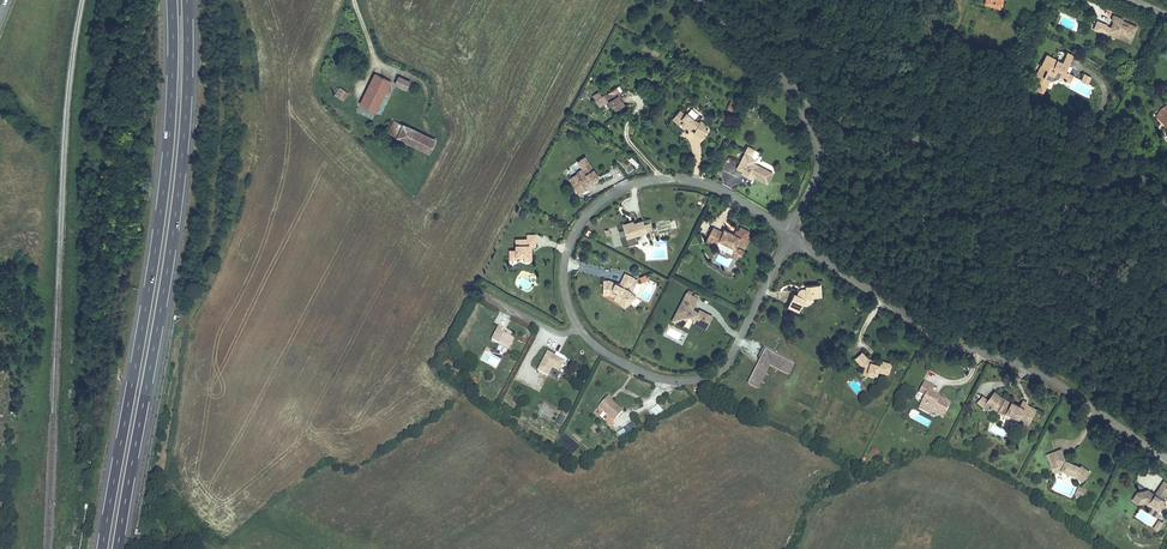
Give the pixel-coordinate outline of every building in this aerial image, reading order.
[(980,1),(988,4),(985,10),(993,13),(997,4),(1002,6),(1005,0),(980,0),(980,1)] [(997,4),(993,13),(999,15),(1002,6),(997,4)] [(1113,20),(1116,21),(1114,27),(1112,31),(1120,34),(1119,37),(1133,42),(1139,26),(1131,24),(1130,27),(1123,24),(1124,21),(1125,19),(1115,15),(1113,20)] [(1106,34),(1109,26),(1099,22),(1096,30),(1106,34)] [(1045,58),(1033,83),(1036,85),(1033,89),(1037,90),(1035,93),(1036,95),(1038,96),(1039,96),(1041,96),(1042,96),(1047,86),(1049,86),(1050,86),(1059,83),(1060,81),(1065,83),(1067,84),(1069,84),(1071,83),(1071,82),(1071,81),(1071,79),(1063,75),(1071,60),(1060,55),(1055,64),(1045,58)] [(1085,73),(1081,80),(1089,84),(1092,77),(1085,73)] [(376,75),(361,105),(378,114),(388,95),(393,96),(395,92),(391,90),(393,84),(376,75)] [(605,88),(616,104),(626,97),(618,87),(614,81),(605,88)] [(416,88),(405,82),(403,87),(413,92),(416,88)] [(344,90),(337,87),(333,95),(340,99),(344,90)] [(683,105),(675,114),(681,120),(683,118),(686,120),(684,122),(686,125),(691,122),(698,124),(696,129),(705,133),(709,124),(707,123),(700,120),(701,117),(697,114),(689,107),(686,108),(683,105)] [(1157,117),(1166,125),(1164,127),(1166,130),(1166,110),(1166,109),(1159,112),(1157,117)] [(1166,125),(1157,117),(1156,120),(1164,127),(1166,125)] [(395,124),(388,137),(415,151),(421,138),(395,124)] [(436,146),(421,138),(415,151),(429,159),(436,146)] [(774,170),(755,159),(757,154),(747,149),(739,163),(746,166),(745,168),(755,174),(757,172),(769,179),(774,170)] [(600,173),(589,153),(582,157),(587,166),(573,174),(582,189),(589,185),(587,181),(600,173)] [(730,159),(727,165),(732,168),(735,161),(730,159)] [(629,233),(649,228),(645,215),(637,218),(626,221),(629,233)] [(735,250),(745,255),(747,250),(739,246),(741,241),(746,244),(749,238),(746,237),(749,232),(751,228),(742,223),(737,232),(726,226),(724,229),(715,224),(709,236),(719,241),(720,238),(737,247),(735,250)] [(529,234),(519,235),(519,246),(512,246),(513,255),(519,254),(519,251),(527,251),(534,250),(533,242),(538,241),(537,229),(528,230),(529,234)] [(623,287),(610,281),(603,281),(603,293),(612,293),(613,290),(617,292),(616,295),(615,297),(620,300),(626,306),(631,302),(629,300),(634,296),(630,292),(627,290),(629,286),(633,288),(638,280),(629,275),(623,287)] [(794,288),(787,300),(798,306),(801,300),(802,299),(802,298),(803,297),(804,296),(805,295),(807,294),(808,293),(810,293),(811,292),(813,292),(815,292),(821,292),(820,279),(807,280),(806,285),(805,285),(803,285),(801,286),(800,287),(799,288),(798,289),(794,288)] [(698,299),(687,293),(680,307),(684,309),(678,319),(686,323),(689,316),(695,319),(693,322),(706,329),(713,317),(700,310),(698,312),(693,309),(698,299)] [(615,297),(614,299),(619,302),(624,308),(626,306),(620,300),(615,297)] [(678,319),(684,309),(680,307),(673,321),(684,327),(686,323),(678,319)] [(499,321),(492,335),(500,339),(510,344),(514,334),(509,332),(505,329),(502,328),(504,324),(499,321)] [(507,349),(510,344),(500,339),(498,344),(507,349)] [(773,347),(764,343),(758,353),(761,355),(750,375),(758,379),(769,357),(790,368),(794,361),(791,360),(793,358),(775,348),(774,351),(771,350),(773,347)] [(892,358),(882,355),(881,359),(878,358),(876,356),(869,354),(862,348),(856,355),(862,361),(866,362),(865,366),(875,369),(879,370),(880,366),(889,369),(892,358)] [(549,349),(540,367),(549,372),(553,364),(559,367),(565,357),(549,349)] [(486,352),(482,360),(496,367),(500,359),(486,352)] [(789,371),(790,368),(769,357),(758,379),(761,380),(770,362),(789,371)] [(758,379),(750,375),(747,380),(758,385),(761,380),(758,379)] [(928,375),(922,386),(928,389),(925,395),(931,398),(928,402),(934,405),(934,404),(936,401),(940,403),(940,407),(945,409),(952,395),(941,390),(932,385),(934,383),(936,379),(928,375)] [(1001,394),(993,387),(983,399),(987,402),(990,406),(1001,394)] [(607,394),(598,403),(614,417),(622,408),(612,400),(607,394)] [(1007,397),(1001,394),(990,406),(999,412),(1007,397)] [(931,398),(925,395),(922,401),(933,407),(934,405),(928,402),(931,398)] [(1021,404),(1007,397),(999,412),(998,414),(1005,418),(1007,413),(1020,419),(1023,414),(1031,418),(1037,406),(1024,400),(1021,404)] [(655,417),(663,410),(657,405),(650,411),(655,417)] [(1020,419),(1007,413),(1005,418),(1018,424),(1020,420),(1020,419)] [(1028,424),(1031,418),(1023,414),(1020,419),(1020,420),(1028,424)] [(563,425),(566,417),(560,415),(557,422),(563,425)] [(631,423),(618,433),(622,439),(635,429),(631,423)] [(877,457),(880,452),(872,448),(869,453),(877,457)] [(1062,449),(1056,451),(1060,459),(1062,458),(1063,461),(1066,460),(1062,449)] [(1056,451),(1047,455),(1054,470),(1063,467),(1075,473),(1083,480),(1089,472),(1081,465),(1081,466),(1066,460),(1063,461),(1062,458),(1060,459),(1056,451)] [(1140,490),(1135,499),(1142,503),(1147,501),(1152,499),(1162,504),(1163,505),(1166,506),(1166,484),(1163,482),(1158,492),(1150,487),(1140,490)] [(1079,490),(1076,496),(1082,499),(1085,492),(1079,490)] [(1162,504),(1152,499),(1147,501),(1160,508),(1162,504)] [(1153,528),(1158,532),(1164,523),(1159,519),(1153,528)]
